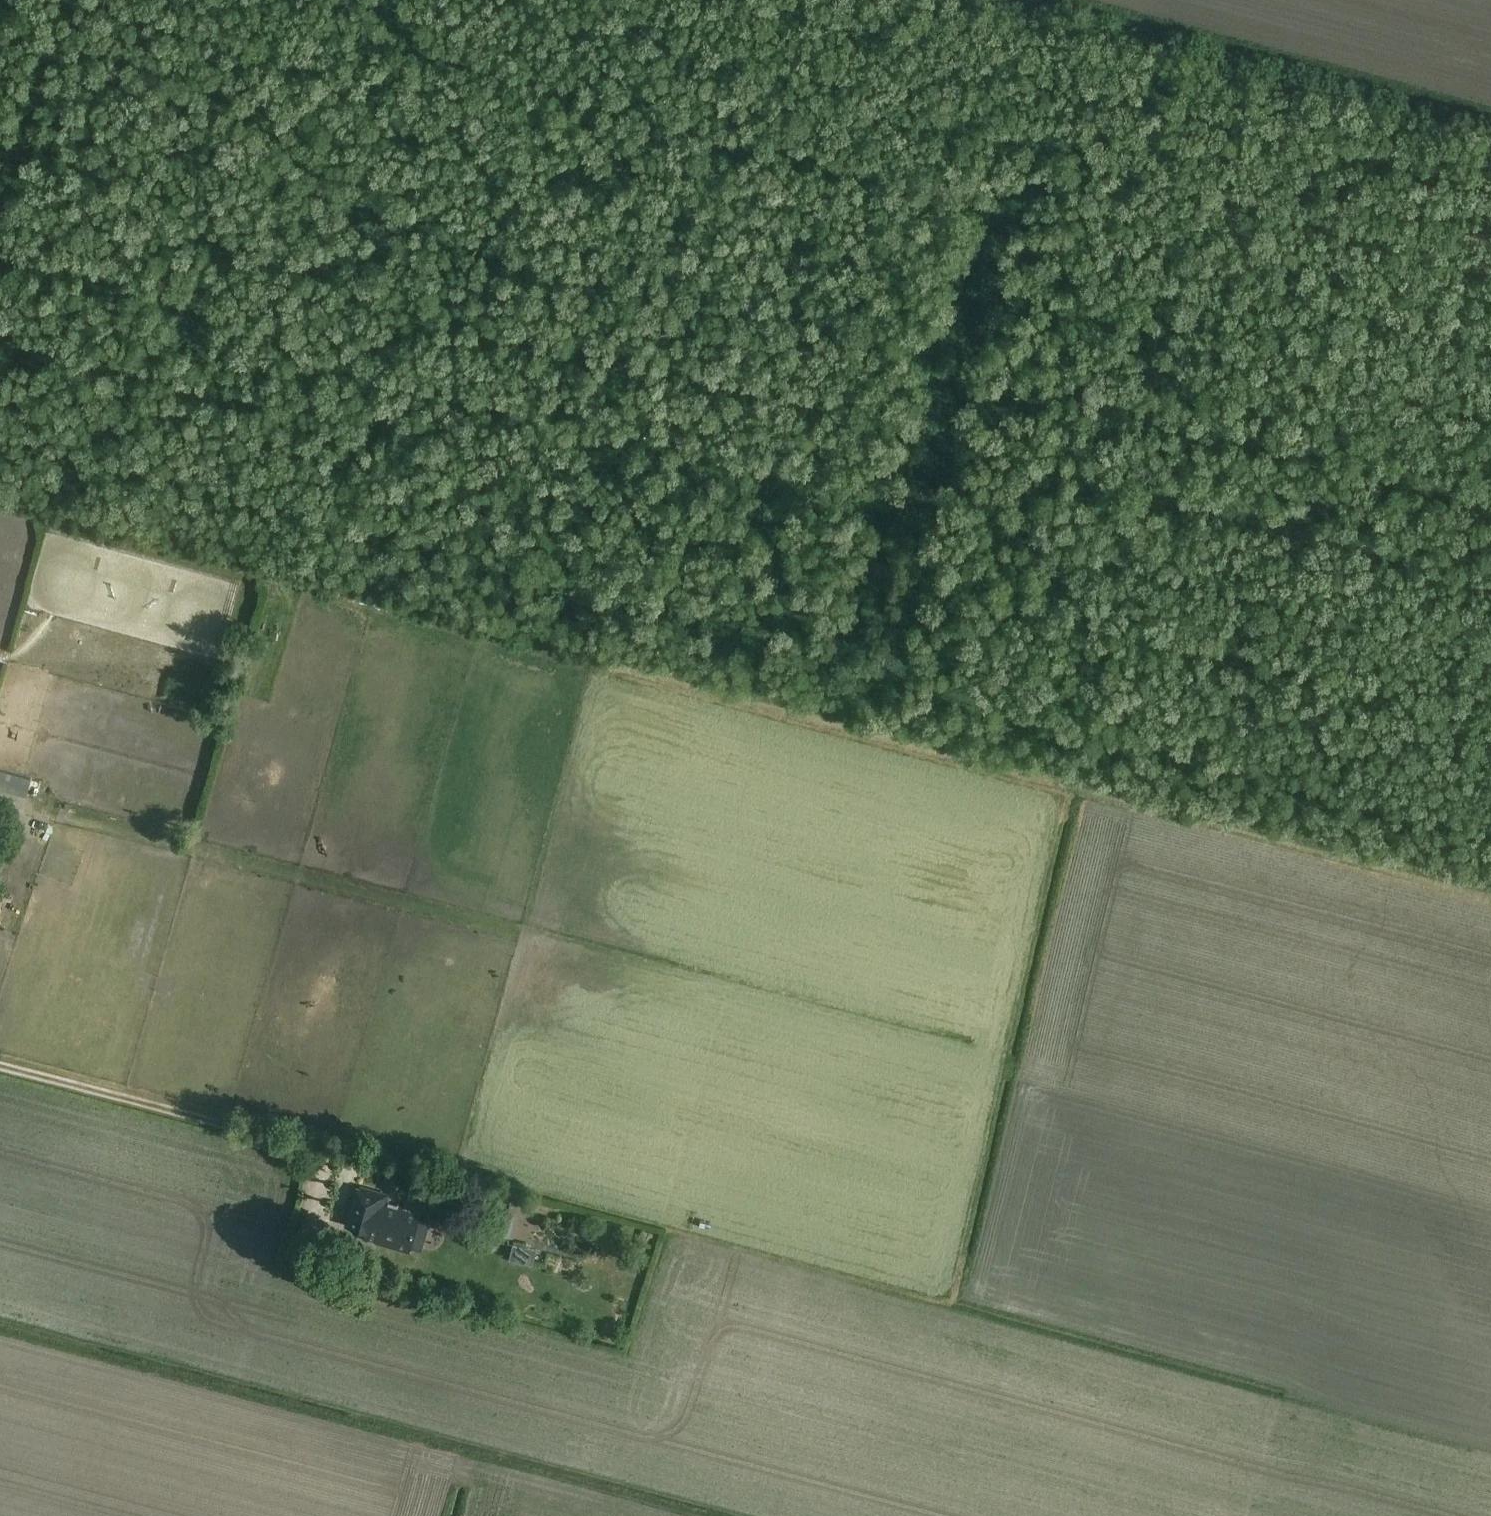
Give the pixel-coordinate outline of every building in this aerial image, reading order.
[(30,790),(33,778),(0,769),(0,782),(30,790)] [(0,834),(0,864),(12,840),(0,834)] [(40,856),(45,837),(33,834),(28,854),(40,856)] [(12,900),(0,896),(0,929),(2,930),(12,900)] [(506,1186),(504,1195),(500,1194),(491,1231),(514,1236),(519,1215),(523,1215),(527,1200),(522,1199),(524,1190),(506,1186)] [(390,1195),(363,1187),(351,1226),(369,1231),(367,1238),(411,1250),(413,1247),(422,1249),(430,1222),(420,1219),(425,1204),(409,1199),(406,1208),(387,1203),(390,1195)]
